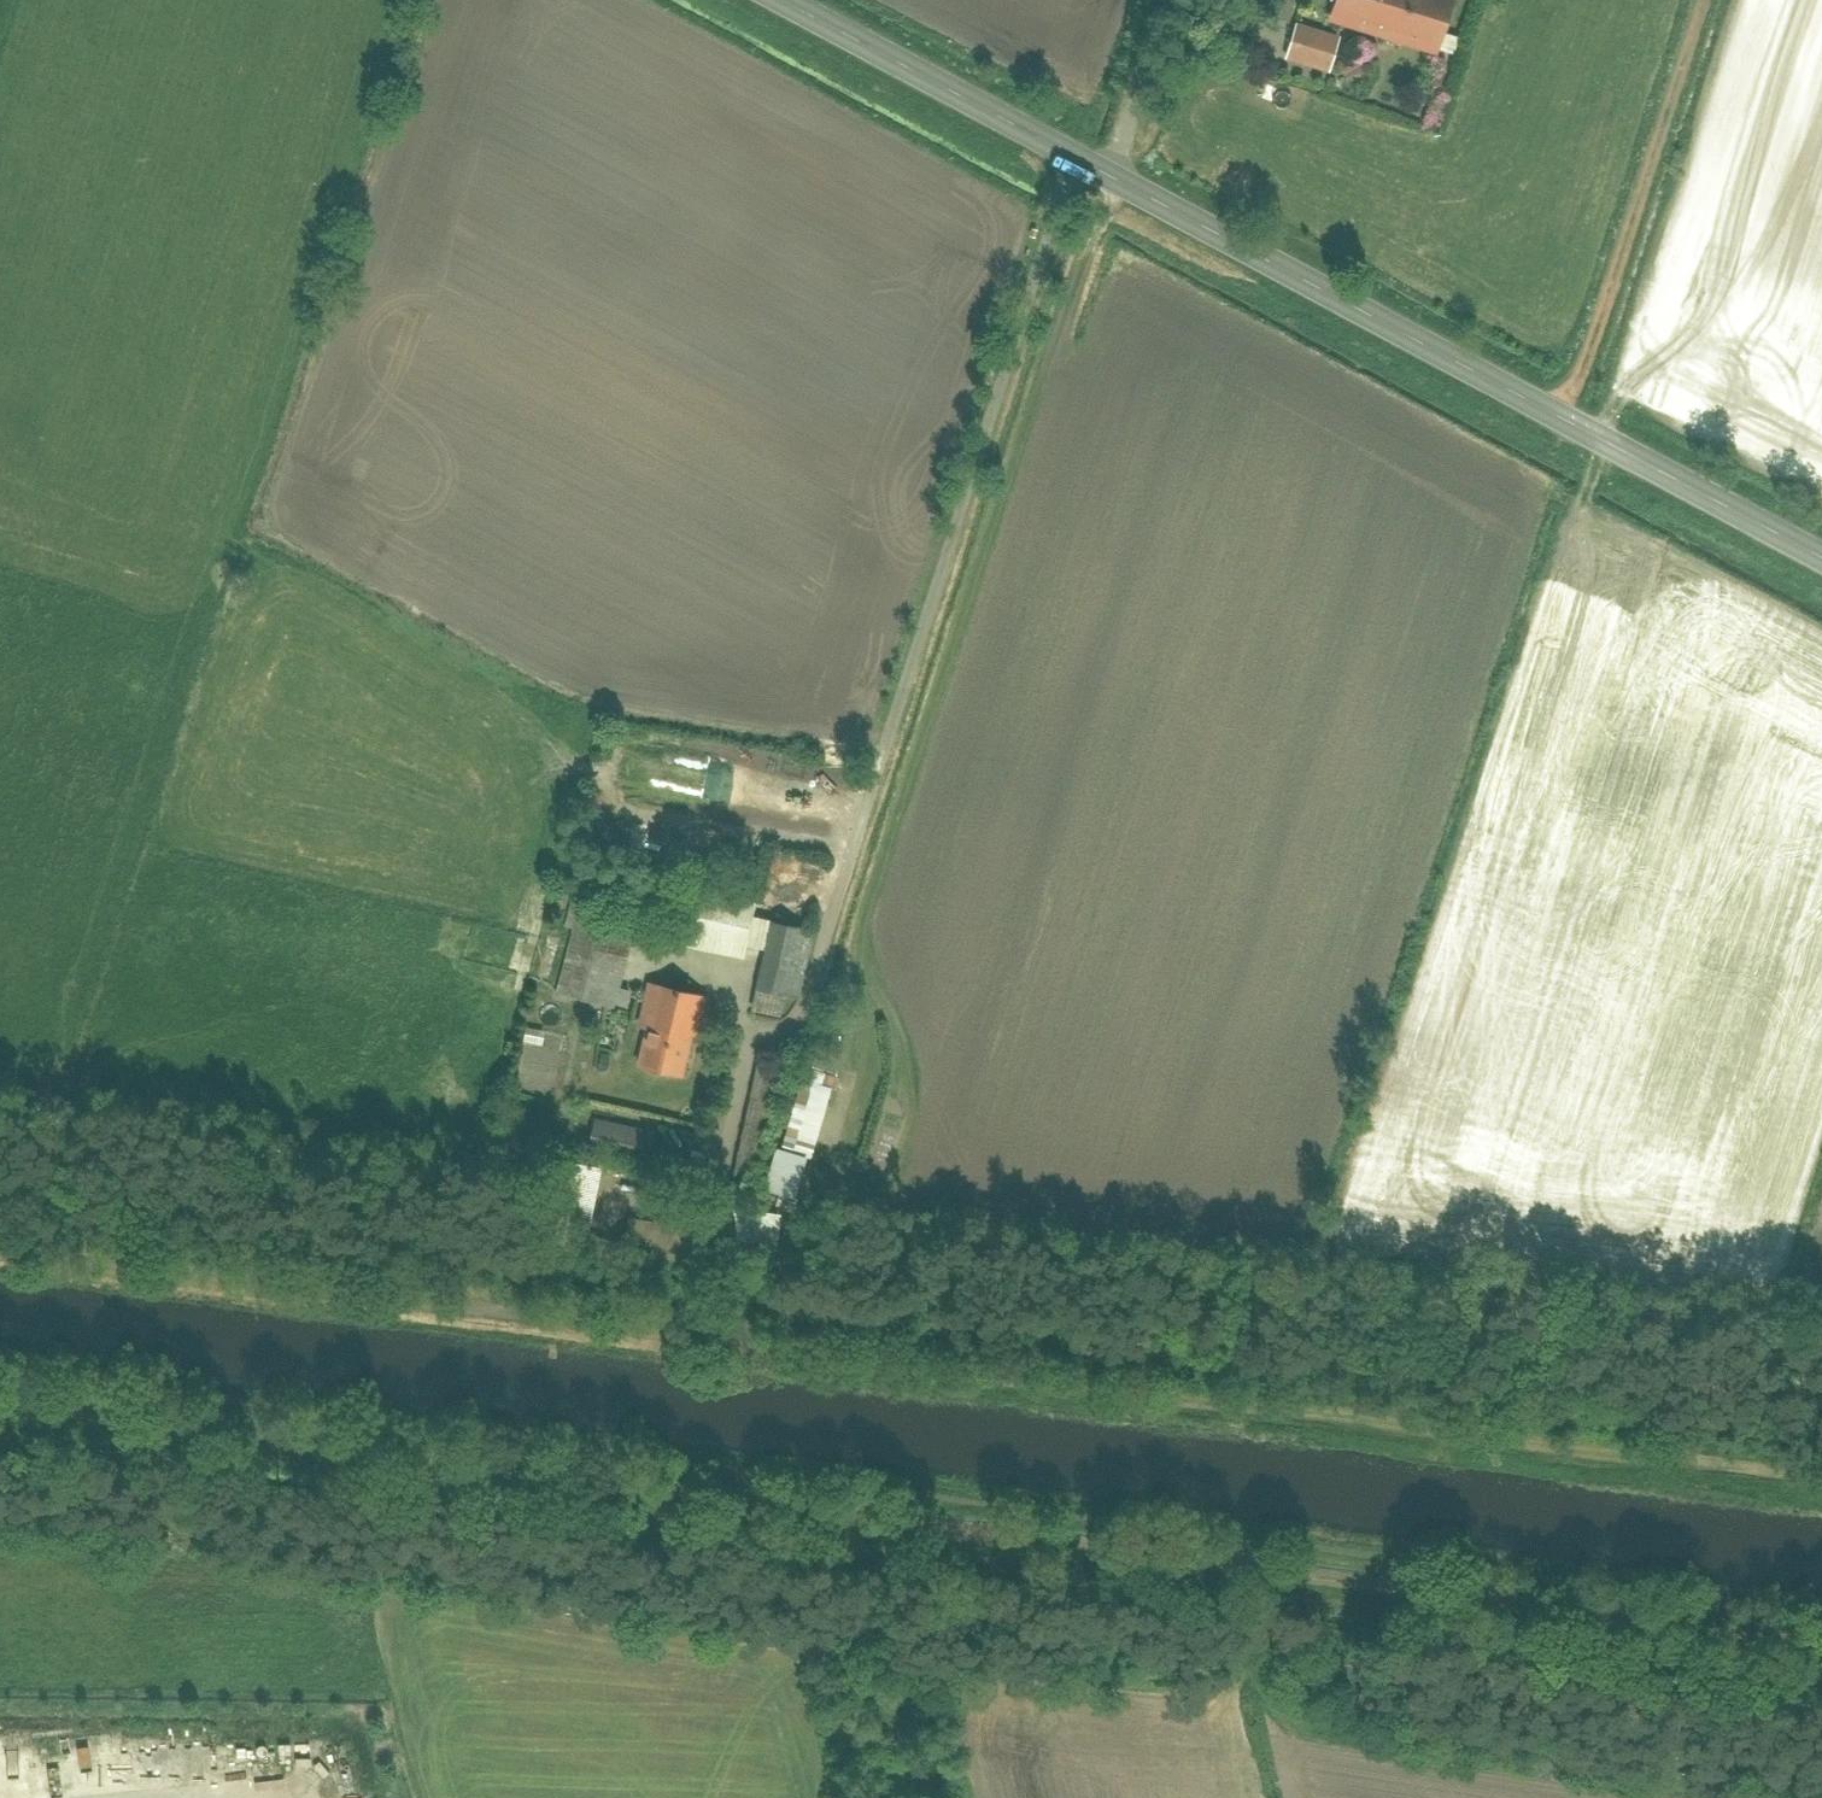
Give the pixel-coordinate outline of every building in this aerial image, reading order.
[(1323,24),(1433,56),(1450,0),(1329,0),(1323,24)] [(1338,34),(1293,24),(1284,62),(1329,72),(1338,34)] [(677,889),(666,947),(737,961),(749,904),(677,889)] [(614,1010),(633,927),(570,913),(550,995),(614,1010)] [(768,926),(755,989),(797,998),(811,935),(768,926)] [(631,1066),(681,1076),(697,1003),(646,993),(631,1066)] [(762,1188),(788,1195),(820,1086),(794,1079),(762,1188)] [(595,1118),(588,1151),(648,1164),(655,1131),(595,1118)] [(633,1232),(602,1226),(613,1176),(561,1165),(544,1246),(626,1264),(633,1232)]
